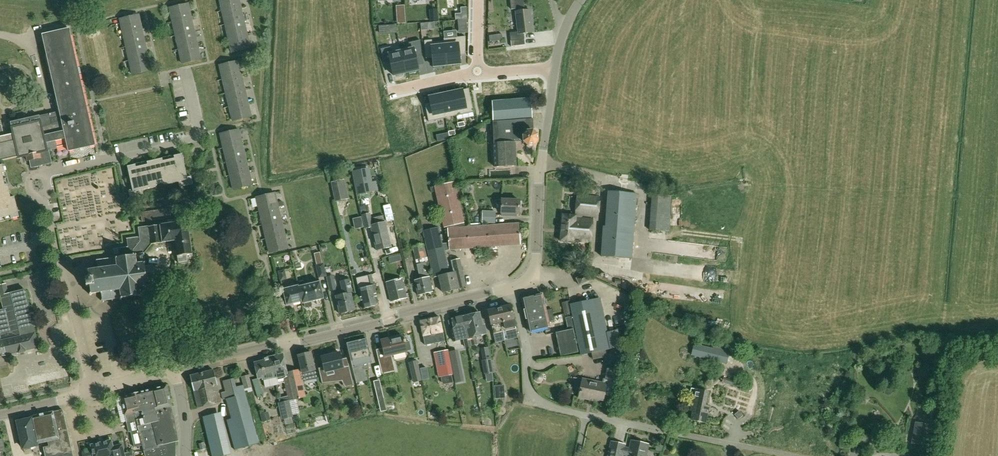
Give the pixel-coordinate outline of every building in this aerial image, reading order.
[(241,7),(239,0),(220,0),(222,11),(241,7)] [(510,33),(511,47),(525,45),(524,33),(533,32),(530,10),(525,10),(523,0),(510,0),(511,9),(515,9),(518,32),(510,33)] [(173,22),(191,18),(188,4),(170,8),(173,22)] [(222,11),(225,25),(244,21),(241,7),(222,11)] [(120,19),(124,33),(142,29),(139,15),(120,19)] [(173,22),(176,36),(195,32),(191,18),(173,22)] [(244,21),(225,25),(229,39),(247,34),(244,21)] [(6,159),(6,158),(18,156),(18,158),(26,156),(27,161),(30,160),(31,166),(52,162),(49,151),(57,149),(56,141),(66,139),(69,152),(96,146),(69,29),(42,35),(59,112),(11,123),(14,134),(4,136),(2,126),(0,125),(0,160),(6,159)] [(145,43),(142,29),(124,33),(127,47),(145,43)] [(176,36),(179,50),(198,45),(195,32),(176,36)] [(247,34),(229,39),(232,52),(250,48),(247,34)] [(486,36),(487,42),(503,40),(502,34),(486,36)] [(466,37),(444,39),(447,65),(453,64),(454,66),(460,66),(459,53),(465,52),(466,37)] [(432,40),(425,40),(426,56),(433,55),(434,68),(440,68),(440,66),(447,65),(444,39),(444,41),(432,42),(432,40)] [(410,47),(401,49),(406,72),(409,72),(410,74),(416,72),(416,70),(419,69),(416,56),(422,55),(420,40),(409,43),(410,47)] [(127,47),(130,61),(149,57),(145,43),(127,47)] [(201,59),(198,45),(179,50),(182,63),(201,59)] [(390,47),(381,49),(384,64),(390,62),(393,76),(397,75),(397,77),(404,75),(403,73),(406,72),(401,49),(392,51),(390,47)] [(152,70),(149,57),(130,61),(133,75),(152,70)] [(223,79),(242,75),(238,61),(220,66),(223,79)] [(242,75),(223,79),(226,93),(245,89),(242,75)] [(170,86),(178,82),(174,76),(167,80),(170,86)] [(248,102),(245,89),(226,93),(229,107),(248,102)] [(462,90),(451,92),(456,116),(474,112),(470,93),(463,95),(462,90)] [(451,92),(440,95),(445,118),(456,116),(451,92)] [(426,104),(425,104),(429,122),(445,118),(440,95),(430,97),(431,103),(426,104)] [(492,101),(495,167),(516,166),(515,142),(522,142),(522,143),(527,147),(530,147),(534,147),(535,146),(539,142),(539,141),(539,137),(538,135),(533,131),(533,119),(532,119),(531,99),(492,101)] [(252,116),(248,102),(229,107),(233,121),(252,116)] [(224,148),(242,144),(239,130),(220,134),(224,148)] [(242,144),(224,148),(227,162),(246,157),(242,144)] [(172,157),(177,182),(179,182),(180,187),(194,184),(192,176),(188,177),(182,154),(172,157)] [(177,182),(172,157),(161,159),(166,185),(177,182)] [(249,171),(246,157),(227,162),(230,176),(249,171)] [(155,187),(166,185),(161,159),(150,162),(155,187)] [(155,187),(150,162),(139,164),(144,190),(155,187)] [(144,190),(139,164),(128,166),(133,189),(129,190),(131,198),(144,195),(143,190),(144,190)] [(11,216),(12,218),(20,217),(15,197),(11,197),(8,184),(5,185),(3,173),(5,172),(4,165),(0,166),(0,218),(11,216)] [(374,182),(371,168),(354,171),(358,195),(375,191),(379,190),(378,181),(374,182)] [(252,185),(249,171),(230,176),(234,190),(252,185)] [(331,182),(335,202),(349,199),(344,179),(331,182)] [(442,243),(444,252),(450,250),(520,245),(518,224),(458,228),(457,224),(464,222),(454,182),(430,187),(431,192),(436,191),(444,228),(450,226),(450,228),(448,228),(449,243),(442,243)] [(601,256),(632,258),(637,193),(609,191),(606,229),(603,229),(601,256)] [(257,198),(260,211),(279,207),(275,193),(257,198)] [(590,242),(592,218),(582,217),(582,216),(598,217),(600,197),(577,195),(576,216),(563,215),(561,241),(573,242),(573,241),(590,242)] [(666,196),(652,195),(649,230),(670,232),(672,201),(671,201),(671,196),(666,196)] [(502,200),(502,213),(509,213),(508,215),(516,216),(516,214),(519,214),(520,201),(502,200)] [(260,211),(263,225),(282,221),(279,207),(260,211)] [(142,222),(171,217),(170,208),(140,212),(142,222)] [(482,211),(482,224),(495,224),(496,212),(482,211)] [(370,213),(362,215),(365,228),(373,227),(373,225),(370,213)] [(401,218),(407,229),(412,227),(406,215),(401,218)] [(86,279),(85,279),(85,281),(86,281),(87,286),(86,286),(86,287),(87,287),(91,287),(92,292),(90,293),(91,294),(93,293),(102,292),(102,294),(103,300),(102,300),(102,301),(103,301),(103,303),(105,302),(105,301),(112,300),(112,301),(114,301),(114,299),(119,299),(121,298),(121,299),(122,298),(140,296),(143,298),(144,296),(141,294),(141,292),(148,291),(149,291),(148,290),(148,286),(149,287),(150,286),(148,285),(148,281),(153,280),(154,282),(155,282),(155,280),(157,276),(159,277),(159,276),(157,275),(156,270),(158,270),(158,269),(155,269),(152,267),(152,265),(151,265),(151,267),(146,268),(145,264),(147,262),(146,261),(145,253),(152,244),(176,241),(179,263),(188,261),(187,255),(193,254),(188,222),(174,224),(174,220),(168,221),(169,224),(139,229),(140,236),(127,238),(128,246),(124,247),(113,248),(114,257),(115,257),(116,259),(108,260),(108,258),(107,259),(107,260),(99,261),(99,260),(98,260),(98,261),(96,261),(97,263),(98,263),(99,268),(99,270),(91,271),(88,269),(87,270),(89,272),(90,278),(86,279)] [(263,225),(267,239),(285,234),(282,221),(263,225)] [(376,234),(373,235),(377,250),(392,247),(387,226),(386,222),(374,225),(376,234)] [(444,252),(442,243),(439,227),(423,231),(434,278),(439,277),(443,293),(459,289),(459,288),(466,287),(460,259),(451,261),(454,272),(444,275),(442,265),(447,264),(444,252)] [(285,234),(267,239),(270,253),(288,248),(285,234)] [(426,263),(428,262),(424,244),(413,247),(417,265),(420,279),(415,281),(418,295),(433,292),(426,263)] [(665,244),(665,251),(695,252),(695,244),(665,244)] [(316,265),(318,278),(326,276),(324,263),(316,265)] [(279,274),(280,281),(287,280),(286,273),(279,274)] [(589,281),(586,274),(576,279),(580,286),(589,281)] [(337,290),(333,275),(326,277),(330,292),(337,290)] [(369,287),(358,290),(363,309),(379,305),(371,275),(366,276),(369,287)] [(402,278),(387,282),(391,302),(407,298),(402,278)] [(343,294),(336,296),(340,314),(355,311),(351,293),(352,292),(349,280),(340,282),(343,294)] [(299,285),(303,304),(304,304),(304,307),(305,308),(311,306),(312,305),(311,302),(324,299),(320,282),(299,287),(299,285)] [(4,310),(0,311),(0,357),(19,353),(26,352),(26,351),(38,348),(28,305),(29,305),(25,290),(8,294),(6,284),(0,286),(0,293),(4,310)] [(302,304),(303,304),(299,285),(283,289),(287,306),(302,302),(302,304)] [(522,299),(528,326),(529,332),(550,327),(549,322),(556,320),(554,314),(553,314),(552,309),(546,311),(542,294),(522,299)] [(571,305),(576,328),(582,355),(611,349),(604,317),(600,298),(592,300),(571,305)] [(488,310),(494,334),(516,329),(510,305),(488,310)] [(468,331),(469,338),(471,346),(478,344),(476,336),(487,334),(484,324),(482,325),(479,312),(464,316),(468,331)] [(455,341),(463,339),(465,347),(471,346),(469,338),(468,331),(464,316),(452,319),(452,320),(451,320),(455,339),(455,341)] [(425,345),(445,341),(440,317),(420,321),(425,345)] [(556,333),(561,356),(578,352),(573,329),(556,333)] [(488,334),(483,336),(485,345),(491,343),(488,334)] [(383,348),(376,350),(381,369),(382,374),(396,370),(395,366),(392,355),(407,351),(403,335),(381,341),(383,348)] [(372,362),(366,338),(347,343),(356,378),(366,375),(365,370),(369,369),(368,363),(372,362)] [(695,342),(691,355),(727,364),(730,350),(695,342)] [(453,372),(451,362),(448,350),(433,353),(438,377),(452,375),(453,375),(453,372)] [(317,379),(317,376),(311,352),(309,353),(306,351),(301,352),(300,355),(298,355),(302,373),(304,382),(317,379)] [(342,384),(354,382),(351,369),(344,371),(340,353),(322,357),(325,371),(338,368),(342,384)] [(268,357),(275,385),(278,384),(278,380),(284,378),(288,377),(287,373),(283,354),(268,357)] [(275,385),(268,357),(263,358),(264,361),(254,363),(258,379),(262,378),(263,380),(265,387),(275,385)] [(485,374),(494,372),(491,358),(482,359),(485,374)] [(409,361),(412,373),(419,371),(416,359),(409,361)] [(451,362),(453,373),(463,371),(461,360),(451,362)] [(921,369),(929,374),(932,368),(925,363),(921,369)] [(605,379),(603,379),(603,383),(583,379),(579,397),(587,399),(587,397),(603,401),(604,395),(613,397),(616,381),(618,369),(607,367),(605,379)] [(214,370),(191,376),(199,408),(222,402),(214,370)] [(289,401),(305,397),(299,370),(287,373),(288,377),(284,378),(288,396),(289,401)] [(726,370),(722,383),(736,388),(741,375),(726,370)] [(245,389),(252,388),(249,375),(241,377),(245,389)] [(373,381),(381,412),(386,411),(379,380),(373,381)] [(120,397),(127,423),(129,432),(131,432),(134,447),(143,446),(145,455),(175,455),(173,448),(175,447),(174,443),(176,442),(178,441),(179,441),(178,438),(174,415),(167,385),(143,391),(121,396),(120,397)] [(243,385),(225,390),(226,392),(221,393),(224,400),(226,399),(232,419),(227,420),(235,450),(259,444),(243,385)] [(693,404),(691,412),(694,412),(692,420),(705,423),(708,407),(704,406),(707,392),(691,388),(689,399),(694,400),(693,404)] [(735,403),(737,394),(722,391),(720,400),(735,403)] [(293,416),(290,404),(289,401),(288,396),(279,398),(280,403),(278,403),(282,420),(293,417),(293,416)] [(53,412),(30,417),(31,419),(17,422),(23,448),(37,445),(37,444),(48,441),(49,446),(43,448),(45,455),(73,455),(63,410),(53,412)] [(743,415),(739,411),(735,415),(739,419),(743,415)] [(263,422),(271,419),(269,412),(261,414),(263,422)] [(204,419),(212,455),(232,455),(223,415),(204,419)] [(913,444),(925,446),(926,446),(930,425),(915,422),(911,444),(913,444)] [(194,432),(199,455),(212,455),(205,429),(194,432)] [(111,441),(92,445),(94,455),(108,455),(110,455),(124,455),(124,453),(122,445),(112,447),(111,441)] [(630,449),(625,447),(625,445),(611,441),(608,455),(623,455),(628,455),(647,455),(649,445),(631,441),(630,449)]
